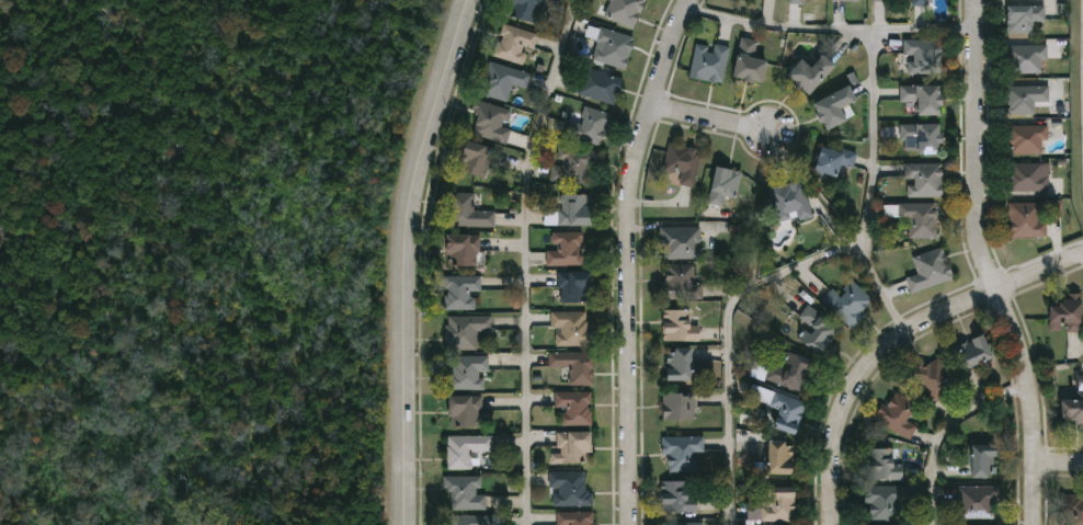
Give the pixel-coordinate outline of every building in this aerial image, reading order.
[(509,13),(512,0),(546,0),(544,9),(539,8),(536,22),(509,13)] [(605,16),(612,0),(648,0),(642,11),(640,10),(639,14),(640,15),(635,28),(605,16)] [(1035,32),(1010,32),(1010,21),(1013,21),(1013,4),(1047,4),(1047,21),(1035,21),(1035,32)] [(540,33),(535,48),(525,45),(523,52),(528,53),(525,64),(495,55),(500,41),(503,42),(504,35),(502,34),(506,22),(540,33)] [(636,42),(627,69),(594,58),(598,46),(604,48),(606,43),(596,39),(601,25),(636,36),(634,41),(636,42)] [(772,59),(766,81),(757,79),(757,82),(734,75),(743,36),(759,39),(755,56),(772,59)] [(941,38),(941,45),(945,45),(945,52),(943,52),(943,73),(909,73),(909,64),(916,64),(916,54),(905,54),(905,38),(941,38)] [(732,46),(725,83),(691,76),(697,43),(710,46),(709,52),(715,53),(717,43),(732,46)] [(1044,59),(1044,72),(1013,72),(1013,62),(1011,62),(1011,44),(1049,44),(1049,59),(1044,59)] [(840,64),(813,93),(807,88),(805,89),(796,81),(798,79),(791,73),(806,57),(816,66),(827,53),(840,64)] [(533,73),(527,88),(514,82),(508,101),(481,91),(492,60),(533,73)] [(625,77),(616,104),(579,93),(588,66),(625,77)] [(852,119),(832,129),(828,121),(824,123),(819,113),(821,112),(817,103),(853,83),(862,99),(852,104),(857,114),(851,117),(852,119)] [(945,83),(945,93),(947,93),(947,104),(945,104),(945,113),(922,114),(922,101),(902,101),(902,84),(945,83)] [(1037,113),(1011,114),(1011,85),(1051,84),(1051,101),(1037,102),(1037,113)] [(514,110),(510,121),(505,118),(503,126),(513,129),(509,144),(475,132),(482,110),(474,106),(477,98),(514,110)] [(613,113),(603,147),(566,134),(570,119),(583,124),(585,117),(582,116),(586,104),(613,113)] [(944,123),(944,132),(947,132),(947,142),(944,142),(944,153),(921,153),(921,140),(902,139),(902,123),(944,123)] [(1050,124),(1050,139),(1045,139),(1045,152),(1013,153),(1010,125),(1050,124)] [(490,146),(481,175),(466,170),(469,160),(461,158),(467,138),(490,146)] [(671,142),(699,147),(698,150),(704,151),(696,187),(673,182),(674,174),(683,175),(684,171),(677,170),(677,172),(665,169),(671,142)] [(825,145),(842,150),(843,147),(859,152),(855,167),(845,164),(841,175),(830,172),(828,179),(819,176),(821,169),(819,169),(821,161),(817,160),(819,152),(823,153),(825,145)] [(600,151),(597,162),(591,161),(590,170),(594,171),(593,184),(551,180),(554,163),(563,166),(565,159),(559,158),(561,146),(600,151)] [(944,162),(944,169),(946,169),(946,175),(944,175),(945,197),(909,197),(909,184),(916,184),(916,178),(905,178),(905,162),(944,162)] [(1050,191),(1011,191),(1011,171),(1013,171),(1013,162),(1051,162),(1050,191)] [(744,170),(738,197),(728,195),(726,205),(710,202),(719,164),(744,170)] [(799,180),(800,182),(803,180),(814,216),(800,220),(799,215),(780,221),(771,189),(799,180)] [(477,193),(476,209),(497,210),(497,226),(452,225),(453,192),(477,193)] [(591,193),(592,204),(595,204),(595,224),(546,225),(546,210),(559,210),(559,208),(563,208),(562,194),(591,193)] [(937,202),(937,209),(941,209),(941,216),(938,216),(938,237),(911,237),(911,225),(913,225),(913,217),(886,217),(886,204),(900,204),(900,202),(937,202)] [(1039,215),(1039,221),(1048,221),(1048,237),(1013,237),(1011,202),(1045,202),(1045,215),(1039,215)] [(696,241),(696,259),(666,259),(666,244),(661,244),(661,227),(703,227),(703,241),(696,241)] [(580,241),(580,250),(585,250),(585,265),(548,265),(548,250),(559,250),(559,243),(552,241),(552,235),(555,235),(555,231),(583,231),(583,241),(580,241)] [(487,251),(487,262),(479,261),(478,265),(451,265),(449,233),(482,235),(481,251),(487,251)] [(956,277),(912,293),(907,277),(920,273),(913,255),(944,244),(956,277)] [(693,275),(693,283),(705,283),(705,298),(663,298),(663,281),(668,281),(668,263),(696,263),(696,275),(693,275)] [(588,287),(588,301),(561,301),(563,287),(559,287),(559,271),(595,271),(595,287),(588,287)] [(482,275),(482,290),(472,290),(472,297),(477,297),(477,310),(446,309),(445,275),(482,275)] [(854,278),(875,299),(863,312),(867,317),(855,329),(823,299),(834,288),(844,297),(848,292),(845,288),(854,278)] [(1082,322),(1082,332),(1068,332),(1068,322),(1063,322),(1063,330),(1051,330),(1051,321),(1054,321),(1054,306),(1064,305),(1064,301),(1068,301),(1068,298),(1070,298),(1070,293),(1082,293),(1082,322)] [(832,345),(825,355),(799,338),(805,330),(796,323),(809,304),(843,327),(831,345),(832,345)] [(692,309),(692,319),(694,319),(694,326),(702,324),(702,340),(665,341),(666,309),(692,309)] [(588,311),(588,320),(589,320),(589,329),(593,329),(593,336),(596,336),(596,345),(557,345),(557,327),(552,327),(552,311),(588,311)] [(478,331),(478,350),(449,350),(449,342),(446,342),(446,321),(449,321),(449,316),(493,315),(493,330),(478,331)] [(988,334),(998,356),(968,369),(960,353),(962,352),(960,344),(970,340),(973,349),(978,346),(974,340),(988,334)] [(695,347),(696,380),(671,380),(670,363),(668,363),(668,352),(679,351),(679,347),(695,347)] [(595,351),(595,385),(571,385),(570,377),(573,377),(573,366),(549,366),(549,351),(595,351)] [(817,362),(803,397),(784,390),(786,386),(766,378),(765,381),(751,375),(756,359),(771,366),(772,363),(784,367),(789,351),(817,362)] [(481,370),(481,377),(487,377),(487,389),(452,389),(452,375),(455,375),(455,355),(490,355),(490,370),(481,370)] [(938,356),(958,381),(948,389),(951,392),(937,403),(912,372),(926,359),(930,364),(938,356)] [(802,425),(799,434),(776,425),(783,409),(771,404),(776,390),(809,402),(800,424),(802,425)] [(1081,390),(1082,390),(1082,429),(1082,423),(1079,423),(1079,421),(1075,421),(1075,416),(1073,416),(1073,420),(1062,420),(1063,391),(1076,392),(1076,399),(1080,399),(1081,390)] [(590,403),(590,410),(595,410),(595,425),(563,425),(563,421),(558,421),(558,412),(568,412),(568,408),(556,408),(556,391),(593,391),(593,403),(590,403)] [(697,419),(665,419),(665,391),(697,392),(697,419)] [(899,391),(922,406),(916,415),(913,413),(910,420),(920,426),(912,438),(875,418),(884,402),(890,407),(890,404),(899,391)] [(482,427),(452,427),(452,396),(482,396),(482,427)] [(558,463),(558,432),(593,432),(593,454),(586,454),(586,463),(558,463)] [(493,436),(493,453),(472,453),(472,469),(448,469),(448,436),(493,436)] [(695,472),(664,472),(664,437),(704,437),(704,453),(695,453),(695,472)] [(795,444),(795,476),(766,476),(766,444),(795,444)] [(998,456),(998,460),(999,460),(1000,473),(993,473),(993,477),(977,478),(977,445),(1001,444),(1001,456),(998,456)] [(869,480),(869,448),(894,448),(894,467),(905,467),(905,480),(869,480)] [(586,471),(586,492),(593,492),(593,506),(551,506),(551,471),(586,471)] [(445,510),(445,477),(485,477),(485,494),(487,494),(487,510),(445,510)] [(661,512),(661,481),(695,481),(695,512),(661,512)] [(908,501),(897,501),(897,520),(867,520),(867,487),(908,487),(908,501)] [(998,487),(998,518),(959,518),(959,487),(998,487)] [(797,522),(761,522),(761,489),(797,489),(797,522)] [(1062,497),(1082,497),(1082,524),(1062,524),(1062,497)] [(593,514),(593,524),(562,524),(562,514),(593,514)] [(483,516),(483,524),(451,524),(451,516),(483,516)]
